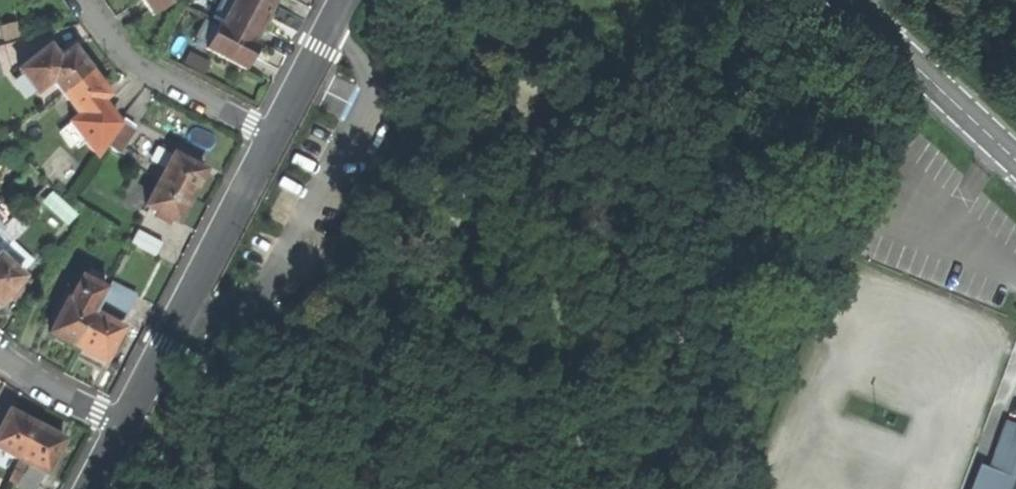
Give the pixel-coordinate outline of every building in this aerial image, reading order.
[(177,0),(142,0),(153,16),(177,0)] [(272,7),(258,0),(233,0),(220,24),(254,41),(264,22),(272,7)] [(259,44),(254,41),(220,24),(219,23),(204,49),(245,70),(252,56),(259,44)] [(19,24),(2,29),(5,42),(23,38),(19,24)] [(64,47),(58,51),(62,57),(68,52),(64,47)] [(44,70),(62,93),(90,71),(80,58),(72,48),(68,52),(62,57),(58,51),(54,54),(51,49),(37,59),(34,56),(16,70),(24,79),(41,65),(44,69),(44,70)] [(94,154),(103,143),(117,124),(100,101),(107,95),(100,84),(90,71),(62,93),(79,116),(69,123),(94,154)] [(116,153),(134,129),(121,119),(117,124),(103,143),(116,153)] [(164,169),(158,180),(189,197),(196,183),(203,170),(160,148),(152,162),(164,169)] [(145,206),(176,223),(182,211),(189,197),(158,180),(145,206)] [(19,277),(30,266),(7,245),(35,215),(25,204),(0,227),(0,229),(1,230),(0,231),(0,301),(21,279),(19,277)] [(138,230),(132,243),(154,255),(161,243),(138,230)] [(58,340),(75,348),(93,314),(106,291),(80,277),(67,300),(66,300),(48,334),(58,340)] [(112,283),(98,310),(119,321),(133,294),(112,283)] [(90,356),(102,362),(120,329),(93,314),(75,348),(90,356)] [(17,459),(34,426),(17,416),(7,411),(0,425),(0,450),(17,459)] [(1012,431),(997,426),(981,470),(1015,481),(1015,482),(1015,418),(1012,431)] [(43,473),(44,474),(61,440),(49,433),(34,426),(17,459),(6,480),(14,484),(13,486),(19,488),(35,488),(43,473)] [(1015,481),(981,470),(975,488),(1012,488),(1015,481)]
